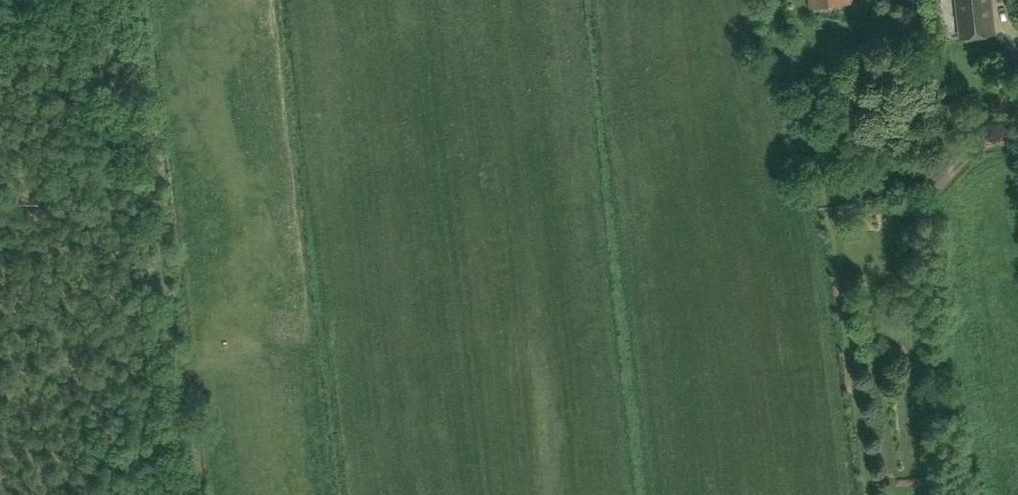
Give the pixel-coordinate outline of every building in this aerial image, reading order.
[(963,37),(994,33),(990,0),(959,0),(963,37)]
